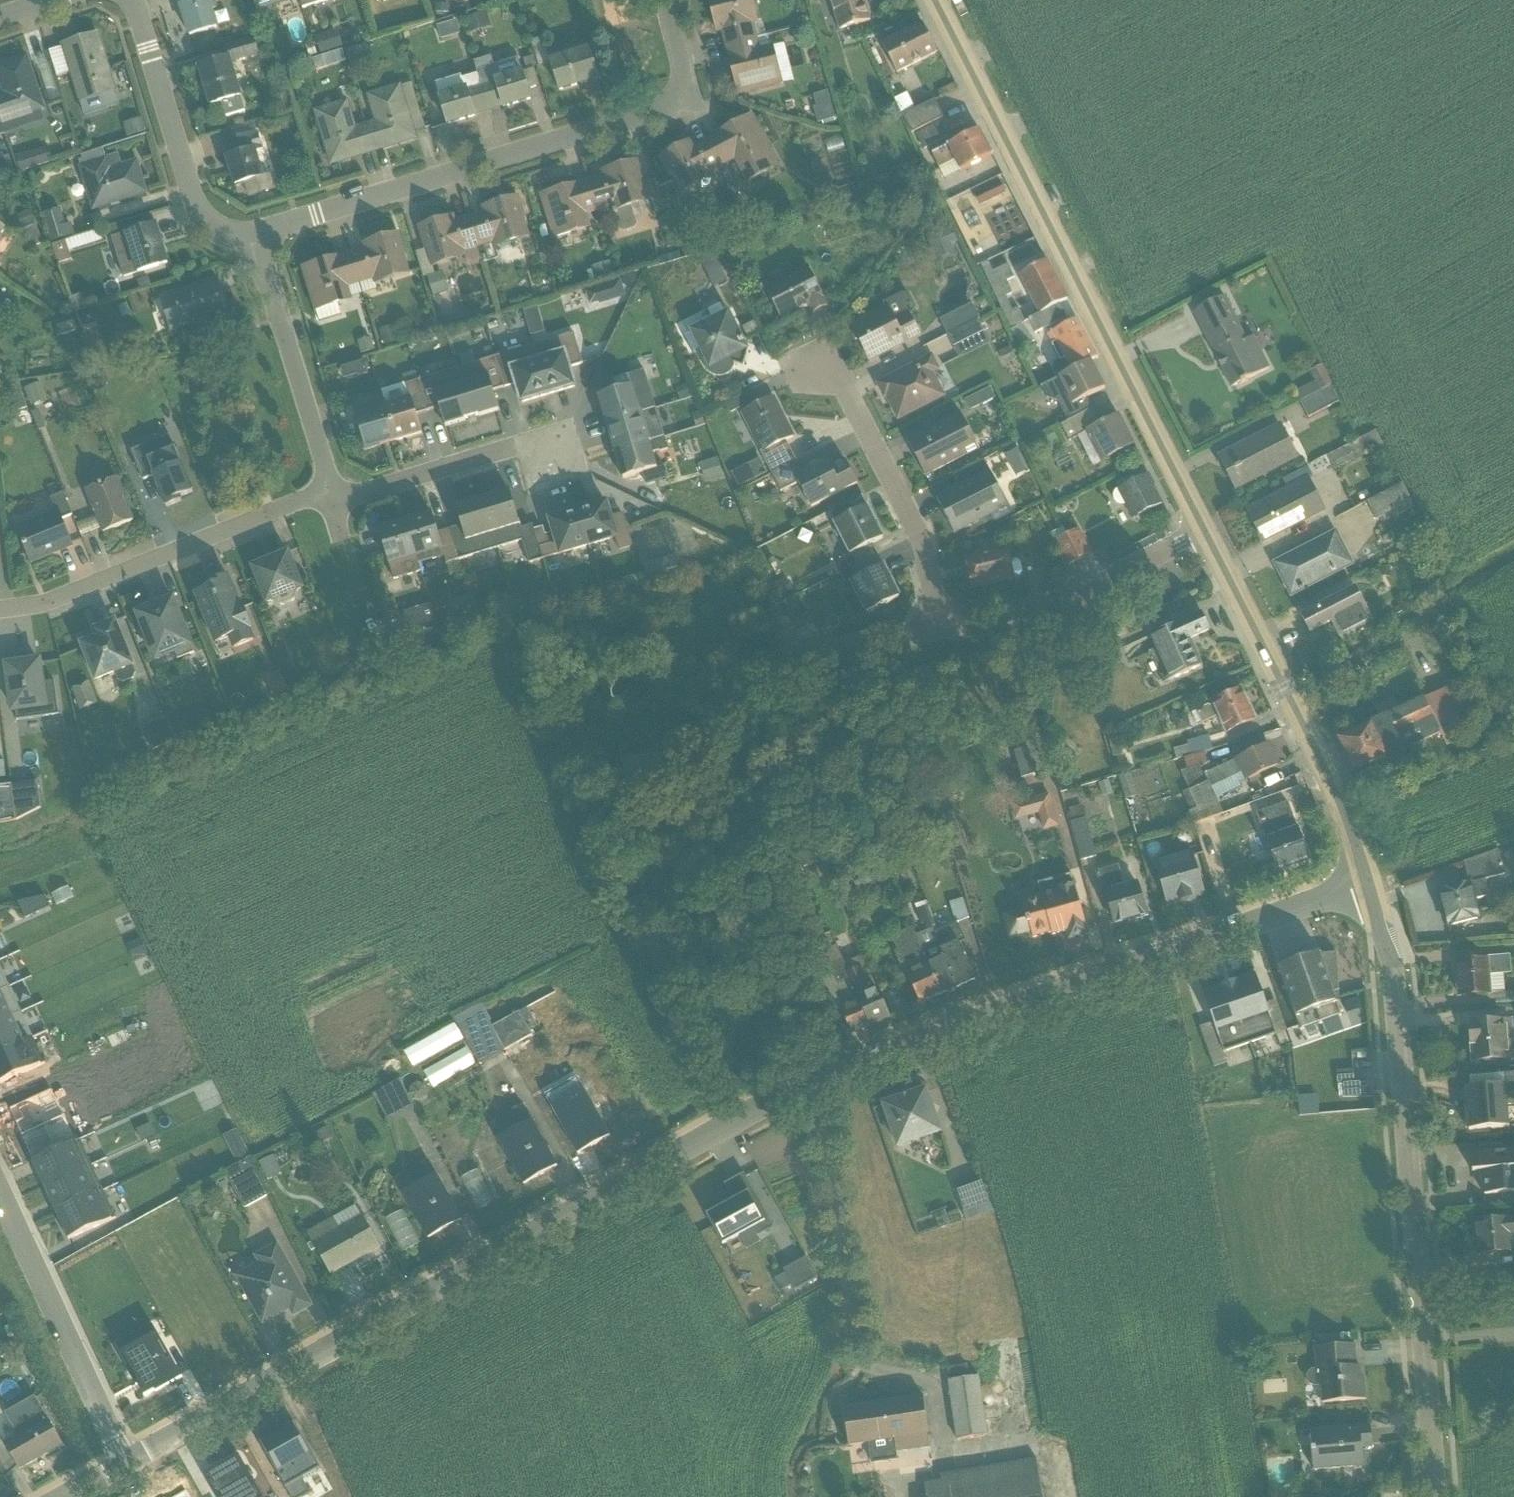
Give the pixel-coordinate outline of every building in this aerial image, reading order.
[(213,26),(204,0),(182,0),(171,3),(181,36),(213,26)] [(724,46),(759,36),(750,0),(742,0),(707,9),(713,31),(720,29),(724,46)] [(837,27),(880,15),(876,0),(829,0),(837,27)] [(894,71),(936,52),(921,21),(880,40),(894,71)] [(77,99),(115,88),(97,29),(60,40),(77,99)] [(737,96),(783,83),(773,47),(763,50),(759,36),(724,46),(730,67),(729,67),(737,96)] [(556,89),(595,76),(585,43),(545,55),(556,89)] [(47,116),(26,49),(0,57),(0,120),(3,130),(47,116)] [(199,106),(234,96),(221,54),(187,64),(199,106)] [(500,104),(528,95),(515,55),(487,65),(500,104)] [(442,122),(475,111),(463,77),(431,87),(442,122)] [(372,150),(415,137),(399,82),(356,95),(372,150)] [(828,95),(831,124),(848,122),(844,94),(828,95)] [(372,150),(356,95),(312,108),(328,162),(372,150)] [(916,117),(930,110),(923,96),(909,102),(916,117)] [(745,180),(777,163),(749,110),(716,127),(720,134),(706,141),(716,160),(730,152),(745,180)] [(143,140),(156,139),(155,123),(142,124),(143,140)] [(946,174),(991,150),(978,124),(932,148),(946,174)] [(853,133),(838,136),(842,150),(856,146),(853,133)] [(716,160),(706,141),(696,146),(690,135),(657,153),(678,192),(706,177),(701,168),(716,160)] [(89,209),(146,192),(135,158),(119,163),(115,151),(75,163),(89,209)] [(226,192),(257,182),(247,152),(216,163),(226,192)] [(1,162),(9,185),(31,177),(23,154),(1,162)] [(607,186),(592,191),(597,209),(611,205),(612,209),(645,200),(633,158),(602,167),(607,186)] [(896,195),(909,191),(905,176),(892,180),(896,195)] [(538,192),(551,235),(587,225),(583,213),(597,209),(592,191),(575,195),(571,182),(538,192)] [(870,184),(854,186),(856,205),(872,203),(870,184)] [(493,244),(529,234),(517,192),(482,202),(487,217),(470,222),(475,240),(491,235),(493,244)] [(475,240),(470,222),(457,226),(453,211),(415,222),(426,261),(461,251),(459,244),(475,240)] [(119,274),(165,261),(153,220),(107,233),(119,274)] [(11,234),(0,226),(0,250),(11,234)] [(373,283),(409,273),(396,229),(363,239),(365,248),(351,252),(359,281),(371,278),(373,283)] [(359,281),(351,252),(334,257),(333,254),(299,264),(312,309),(349,299),(345,285),(359,281)] [(1035,312),(1066,296),(1045,256),(1014,272),(1035,312)] [(599,265),(601,279),(627,277),(626,263),(599,265)] [(809,311),(825,303),(806,264),(761,286),(778,320),(806,306),(809,311)] [(168,330),(226,314),(217,281),(159,297),(168,330)] [(1190,311),(1227,382),(1268,361),(1232,290),(1190,311)] [(92,315),(102,312),(98,296),(87,299),(92,315)] [(742,364),(746,348),(727,306),(682,327),(703,370),(707,373),(712,375),(717,376),(723,374),(728,371),(731,366),(731,362),(742,364)] [(869,361),(918,336),(910,321),(898,327),(887,306),(850,325),(869,361)] [(990,307),(957,319),(971,357),(1004,346),(990,307)] [(1071,367),(1090,358),(1098,355),(1078,315),(1052,327),(1071,367)] [(963,335),(942,341),(947,356),(968,350),(963,335)] [(545,392),(571,384),(560,348),(534,356),(545,392)] [(939,368),(931,352),(874,380),(894,420),(944,395),(932,371),(939,368)] [(545,392),(534,356),(508,364),(519,400),(545,392)] [(1058,411),(1104,388),(1090,358),(1071,367),(1043,381),(1058,411)] [(380,363),(357,368),(359,380),(382,375),(380,363)] [(471,416),(497,408),(486,372),(460,380),(471,416)] [(601,424),(637,412),(626,379),(590,391),(601,424)] [(1326,422),(1354,408),(1340,379),(1312,393),(1326,422)] [(471,416),(460,380),(430,389),(441,425),(471,416)] [(979,399),(984,412),(1009,400),(1004,388),(979,399)] [(758,451),(795,433),(775,392),(738,410),(758,451)] [(391,439),(419,431),(408,394),(380,403),(391,439)] [(391,439),(380,403),(350,412),(361,448),(391,439)] [(1036,424),(1036,405),(1027,405),(1027,424),(1036,424)] [(601,424),(610,450),(646,439),(637,412),(601,424)] [(1094,462),(1131,444),(1116,413),(1079,430),(1094,462)] [(923,473),(978,446),(962,414),(907,441),(923,473)] [(1233,488),(1297,457),(1280,423),(1216,453),(1233,488)] [(161,504),(192,491),(168,433),(129,449),(141,480),(150,476),(161,504)] [(619,478),(655,466),(646,439),(610,450),(619,478)] [(1002,454),(1009,470),(1029,462),(1022,445),(1002,454)] [(807,505),(855,482),(841,452),(793,475),(807,505)] [(715,475),(733,472),(730,457),(712,460),(715,475)] [(952,532),(1005,505),(986,466),(932,493),(952,532)] [(1132,517),(1163,501),(1148,470),(1116,486),(1132,517)] [(1261,538),(1323,507),(1306,472),(1243,504),(1261,538)] [(100,529),(133,516),(117,475),(83,488),(100,529)] [(491,534),(521,525),(510,488),(481,496),(491,534)] [(491,534),(481,496),(450,505),(461,542),(491,534)] [(587,544),(616,534),(604,498),(575,507),(587,544)] [(850,552),(882,535),(865,503),(833,520),(850,552)] [(28,562),(71,544),(56,507),(12,525),(28,562)] [(587,544),(575,507),(545,517),(557,554),(587,544)] [(411,556),(438,547),(426,510),(400,519),(411,556)] [(411,556),(400,519),(373,527),(385,564),(411,556)] [(1288,597),(1350,563),(1331,529),(1270,563),(1288,597)] [(1091,573),(1111,565),(1096,530),(1076,538),(1091,573)] [(264,604),(301,589),(284,549),(247,564),(264,604)] [(971,589),(1011,578),(1004,552),(964,562),(971,589)] [(866,612),(898,595),(881,563),(849,579),(866,612)] [(218,652),(254,638),(227,573),(191,588),(218,652)] [(1370,619),(1350,579),(1294,607),(1314,646),(1370,619)] [(813,628),(827,619),(811,593),(797,602),(813,628)] [(154,665),(193,649),(170,594),(131,611),(154,665)] [(1205,628),(1198,610),(1147,632),(1166,675),(1198,661),(1187,636),(1205,628)] [(91,680),(130,665),(112,617),(73,632),(91,680)] [(9,711),(44,706),(37,657),(3,662),(9,711)] [(1468,718),(1451,680),(1333,732),(1349,770),(1401,747),(1395,732),(1431,716),(1438,731),(1468,718)] [(1224,730),(1255,716),(1240,684),(1209,698),(1224,730)] [(1213,793),(1278,761),(1268,741),(1203,773),(1213,793)] [(58,816),(52,782),(0,791),(0,821),(1,826),(58,816)] [(1277,867),(1313,856),(1297,808),(1261,819),(1277,867)] [(1166,905),(1204,894),(1189,843),(1151,854),(1166,905)] [(1113,924),(1147,913),(1131,861),(1097,871),(1113,924)] [(1069,939),(1087,934),(1070,875),(1038,883),(1042,895),(1021,901),(1024,909),(1004,914),(1010,936),(1030,930),(1032,938),(1051,932),(1051,935),(1066,931),(1069,939)] [(1446,927),(1479,917),(1474,898),(1487,894),(1482,878),(1436,890),(1446,927)] [(959,988),(976,981),(958,939),(941,946),(959,988)] [(959,988),(941,946),(923,953),(940,995),(959,988)] [(1320,1019),(1339,1013),(1319,951),(1300,957),(1320,1019)] [(1321,952),(1333,990),(1339,990),(1336,952),(1321,952)] [(919,1004),(940,995),(923,953),(902,962),(919,1004)] [(1458,996),(1490,993),(1488,973),(1510,972),(1509,954),(1455,958),(1458,996)] [(1320,1019),(1300,957),(1279,964),(1298,1026),(1320,1019)] [(10,987),(0,967),(0,992),(10,987)] [(1222,1049),(1275,1028),(1252,971),(1199,992),(1222,1049)] [(21,1013),(10,987),(0,992),(0,1023),(21,1013)] [(871,1025),(889,1017),(876,987),(858,995),(871,1025)] [(871,1025),(858,995),(837,1004),(850,1034),(871,1025)] [(441,1064),(453,1087),(523,1051),(499,1004),(416,1047),(428,1070),(441,1064)] [(33,1038),(21,1013),(0,1023),(0,1052),(33,1038)] [(1513,1058),(1513,1053),(1511,1016),(1471,1020),(1472,1028),(1466,1028),(1468,1047),(1478,1047),(1480,1061),(1513,1058)] [(0,1052),(0,1083),(44,1063),(33,1038),(0,1052)] [(607,1137),(643,1119),(615,1065),(579,1083),(607,1137)] [(1371,1072),(1353,1072),(1353,1084),(1371,1084),(1371,1072)] [(1504,1082),(1463,1086),(1467,1129),(1507,1126),(1504,1082)] [(417,1085),(391,1090),(396,1117),(422,1112),(417,1085)] [(1356,1086),(1356,1101),(1382,1100),(1381,1085),(1356,1086)] [(895,1146),(941,1131),(926,1086),(881,1101),(895,1146)] [(522,1188),(559,1166),(525,1106),(488,1127),(522,1188)] [(1513,1189),(1513,1140),(1477,1143),(1478,1150),(1469,1151),(1471,1171),(1478,1170),(1480,1192),(1513,1189)] [(74,1142),(32,1160),(43,1186),(85,1167),(74,1142)] [(425,1237),(463,1216),(429,1155),(391,1176),(425,1237)] [(269,1228),(293,1216),(267,1164),(244,1175),(269,1228)] [(85,1167),(43,1186),(55,1212),(96,1193),(85,1167)] [(721,1242),(767,1219),(745,1174),(724,1184),(732,1200),(706,1213),(721,1242)] [(999,1186),(973,1196),(981,1218),(1007,1208),(999,1186)] [(96,1193),(55,1212),(68,1239),(109,1220),(96,1193)] [(333,1276),(380,1248),(354,1204),(307,1232),(333,1276)] [(1473,1219),(1475,1254),(1513,1252),(1513,1216),(1473,1219)] [(265,1329),(312,1304),(277,1241),(231,1266),(265,1329)] [(305,1257),(309,1275),(320,1272),(315,1254),(305,1257)] [(800,1271),(809,1293),(833,1283),(825,1261),(800,1271)] [(155,1393),(182,1378),(152,1325),(113,1346),(135,1385),(137,1384),(143,1396),(154,1390),(155,1393)] [(1317,1403),(1365,1399),(1361,1343),(1313,1346),(1317,1403)] [(849,1453),(927,1441),(916,1373),(838,1386),(849,1453)] [(977,1375),(945,1380),(954,1440),(986,1436),(977,1375)] [(20,1470),(65,1444),(36,1393),(3,1411),(18,1437),(5,1444),(20,1470)] [(259,1443),(289,1496),(302,1496),(310,1493),(302,1479),(320,1469),(294,1423),(259,1443)] [(1311,1472),(1371,1467),(1368,1423),(1308,1428),(1311,1472)] [(238,1455),(204,1474),(217,1496),(262,1496),(238,1455)] [(917,1473),(920,1496),(1040,1496),(1034,1456),(917,1473)]
